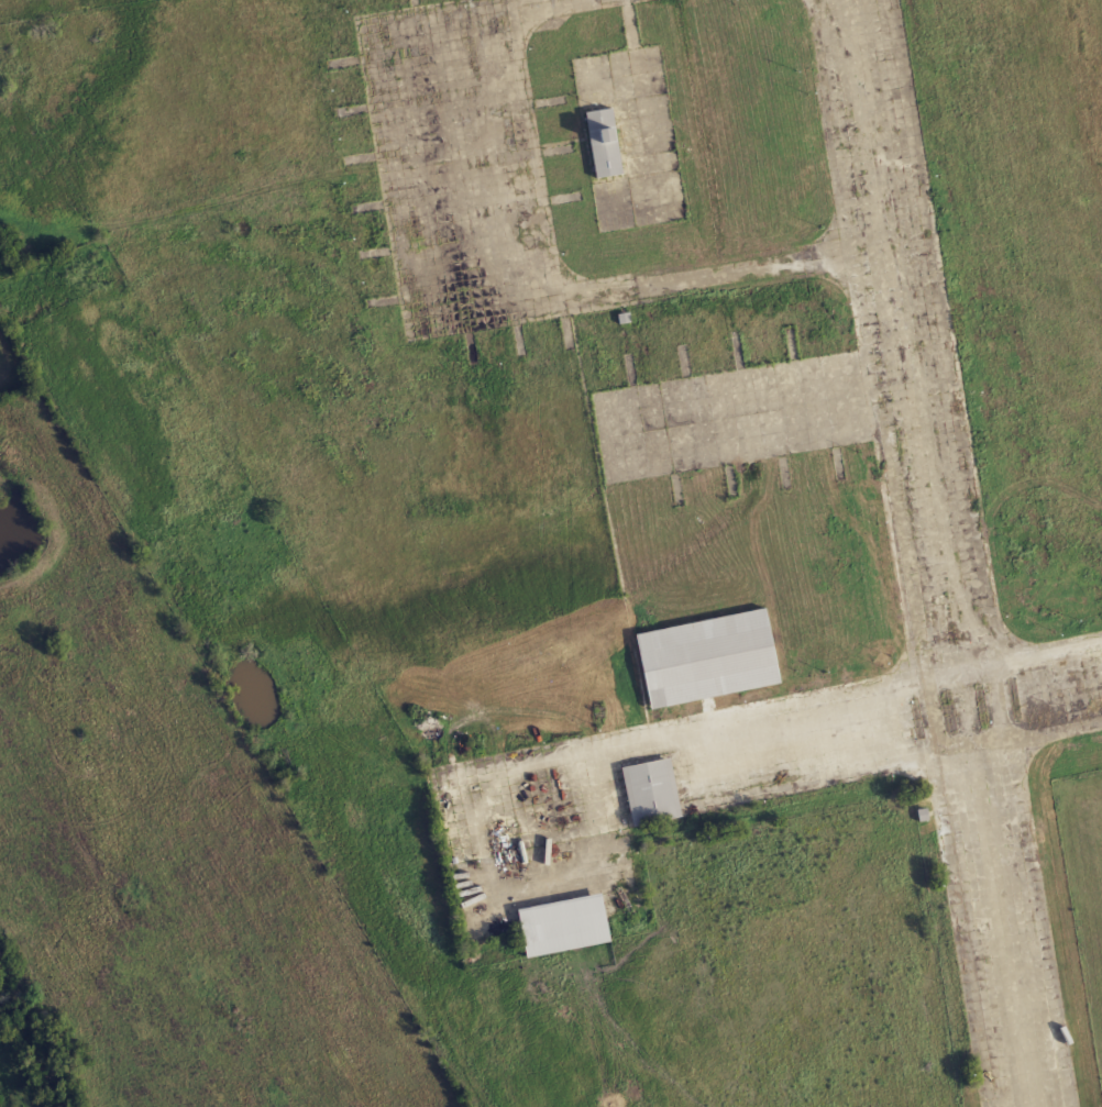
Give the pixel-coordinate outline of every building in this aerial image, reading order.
[(638,632),(652,708),(783,685),(769,609),(638,632)] [(624,767),(635,827),(684,818),(673,758),(624,767)]
